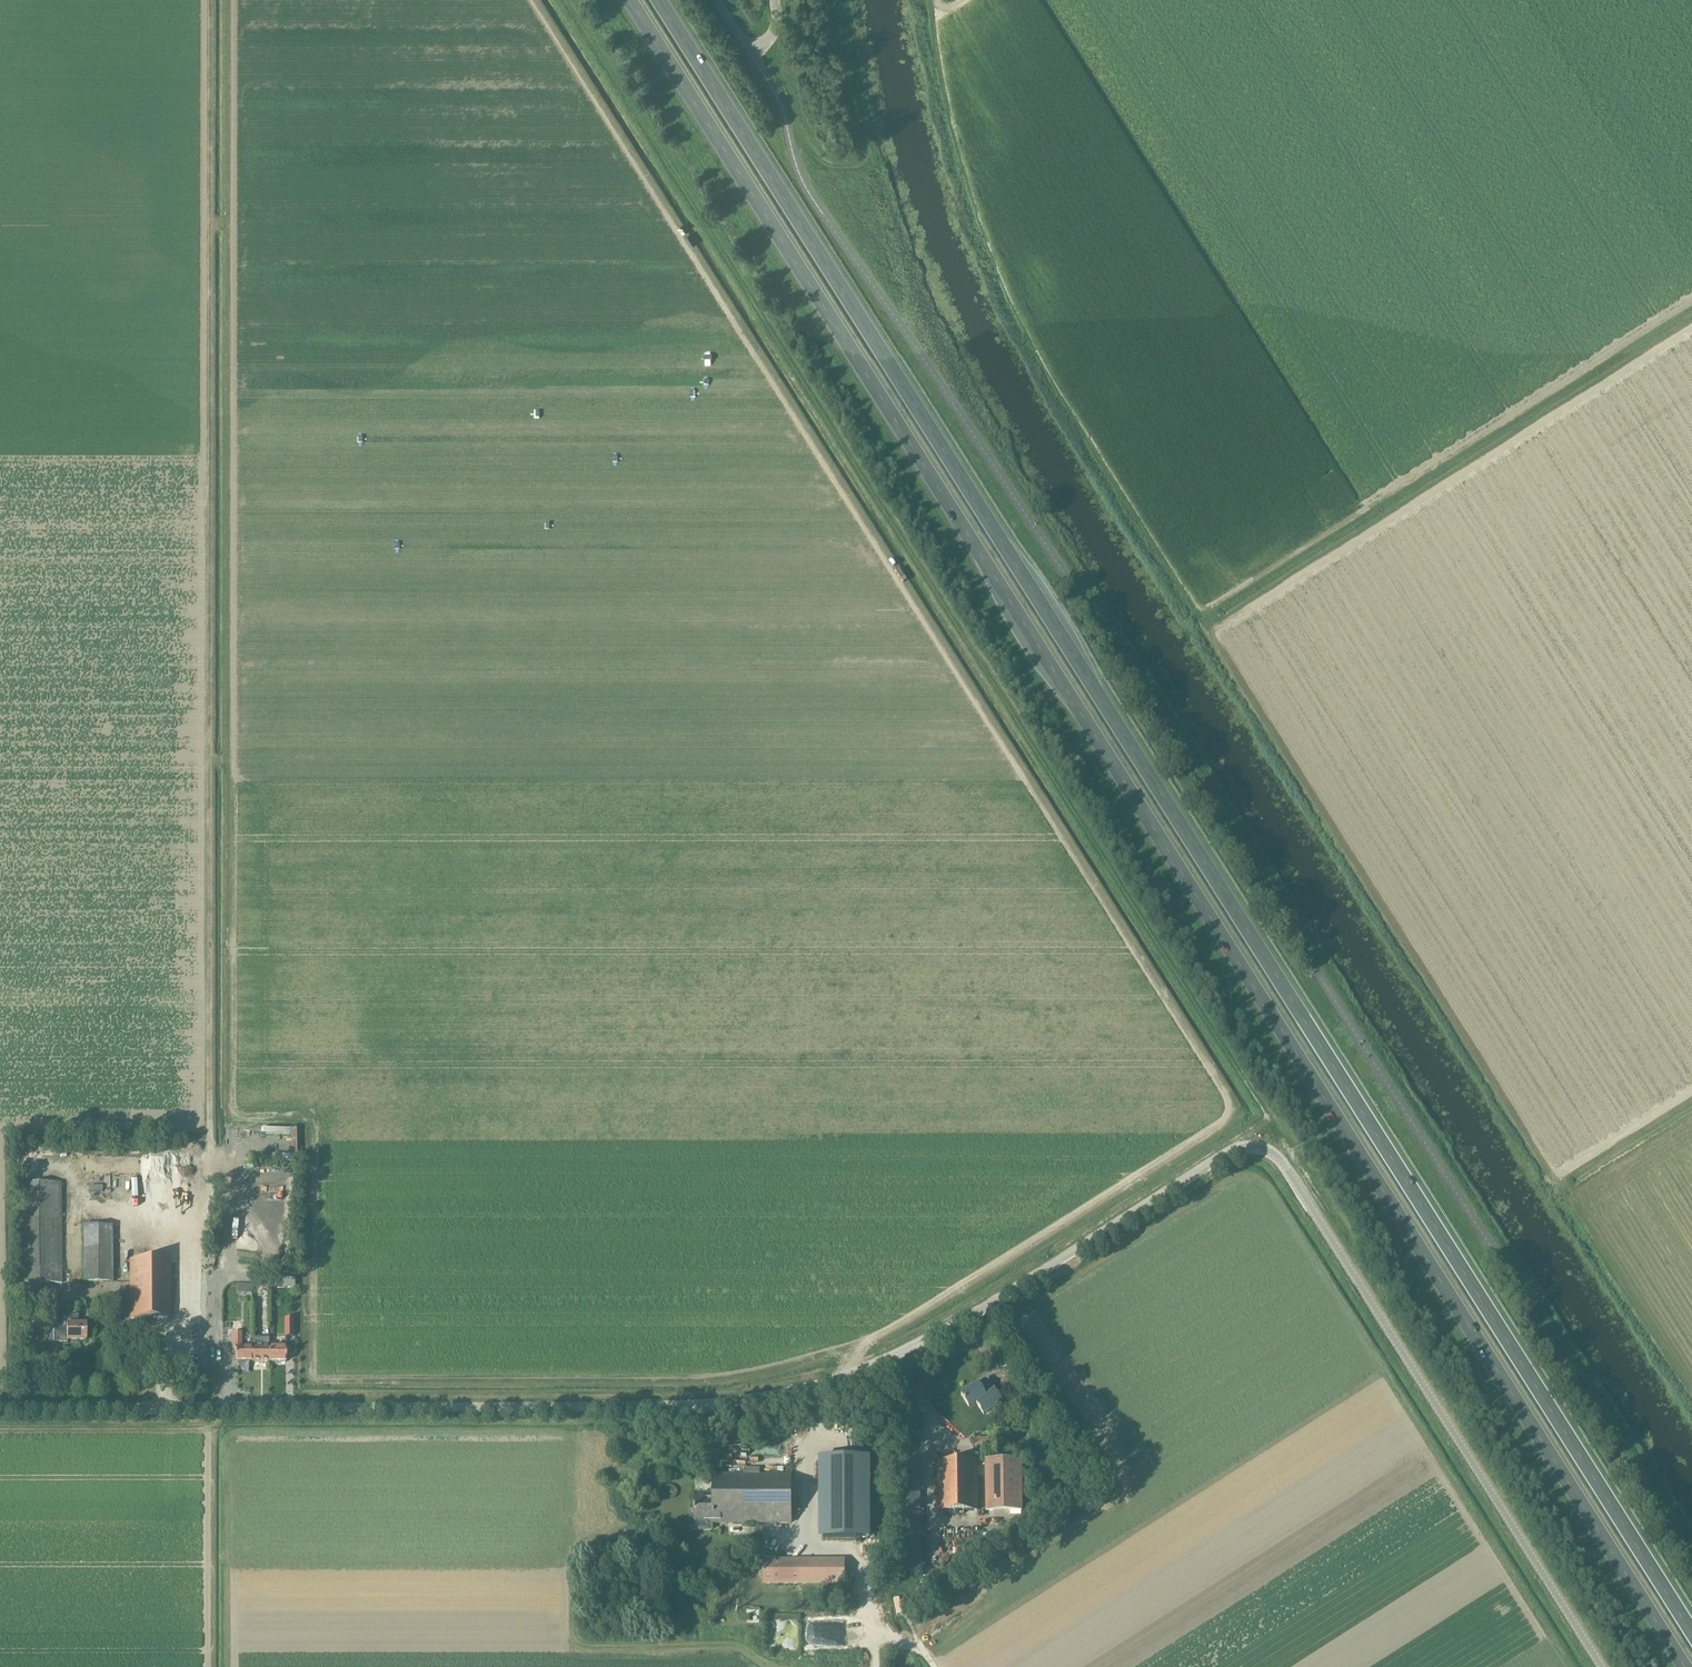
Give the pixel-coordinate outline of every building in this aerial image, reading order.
[(1250,911),(1243,900),(1238,903),(1246,914),(1250,911)] [(17,1283),(63,1282),(62,1182),(15,1182),(17,1283)] [(83,1282),(113,1281),(113,1224),(83,1224),(83,1282)] [(130,1260),(130,1318),(170,1318),(170,1259),(130,1260)] [(68,1340),(86,1340),(86,1323),(77,1323),(77,1314),(53,1315),(53,1329),(58,1329),(58,1342),(68,1342),(68,1340)] [(269,1324),(269,1336),(277,1335),(276,1324),(269,1324)] [(252,1347),(241,1347),(241,1340),(241,1332),(232,1332),(232,1347),(235,1347),(235,1361),(252,1362),(252,1347)] [(252,1362),(269,1362),(269,1338),(252,1338),(252,1347),(252,1362)] [(269,1338),(269,1362),(286,1362),(286,1354),(290,1354),(290,1339),(269,1338)] [(983,1414),(1003,1403),(991,1384),(982,1389),(979,1383),(961,1393),(968,1406),(976,1401),(983,1414)] [(867,1538),(867,1457),(821,1457),(822,1538),(867,1538)] [(1021,1460),(985,1461),(985,1510),(1022,1509),(1021,1460)] [(938,1510),(977,1510),(976,1461),(938,1461),(938,1510)] [(898,1510),(920,1510),(920,1462),(898,1462),(898,1510)] [(791,1523),(791,1475),(713,1475),(713,1499),(694,1499),(694,1520),(711,1520),(711,1523),(791,1523)] [(764,1579),(844,1578),(844,1555),(764,1556),(764,1579)] [(896,1597),(900,1608),(905,1606),(901,1595),(896,1597)] [(939,1642),(949,1637),(946,1632),(941,1634),(936,1625),(932,1627),(939,1642)]
